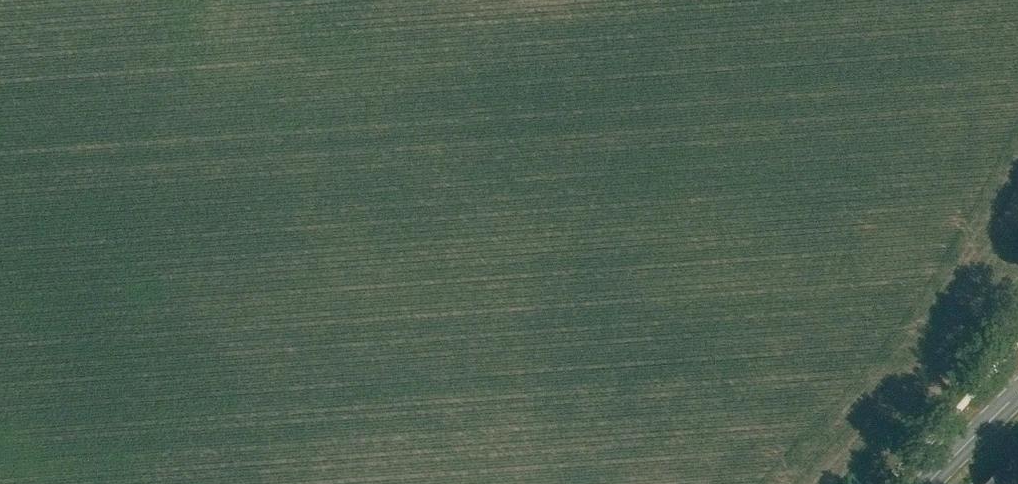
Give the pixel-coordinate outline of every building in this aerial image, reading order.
[(1009,473),(1005,477),(998,471),(986,483),(1017,483),(1017,481),(1009,473)]
